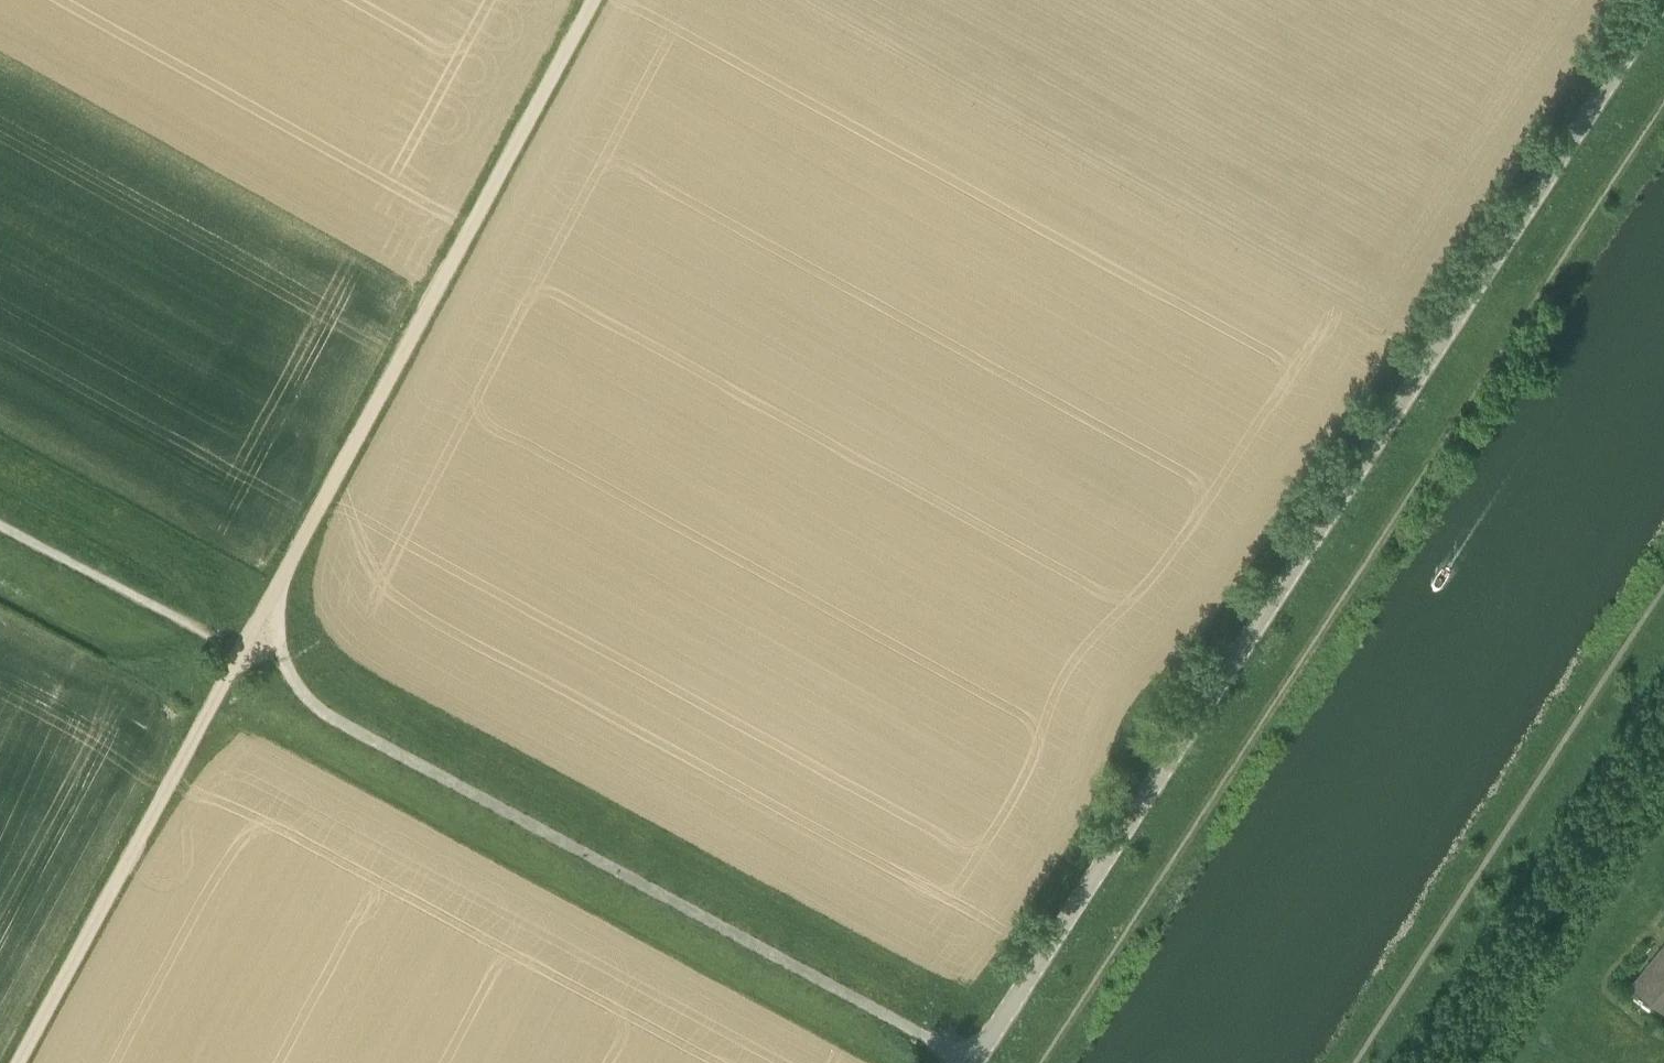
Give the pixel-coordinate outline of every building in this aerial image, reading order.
[(1662,948),(1633,984),(1663,1008),(1663,950),(1662,948)]
